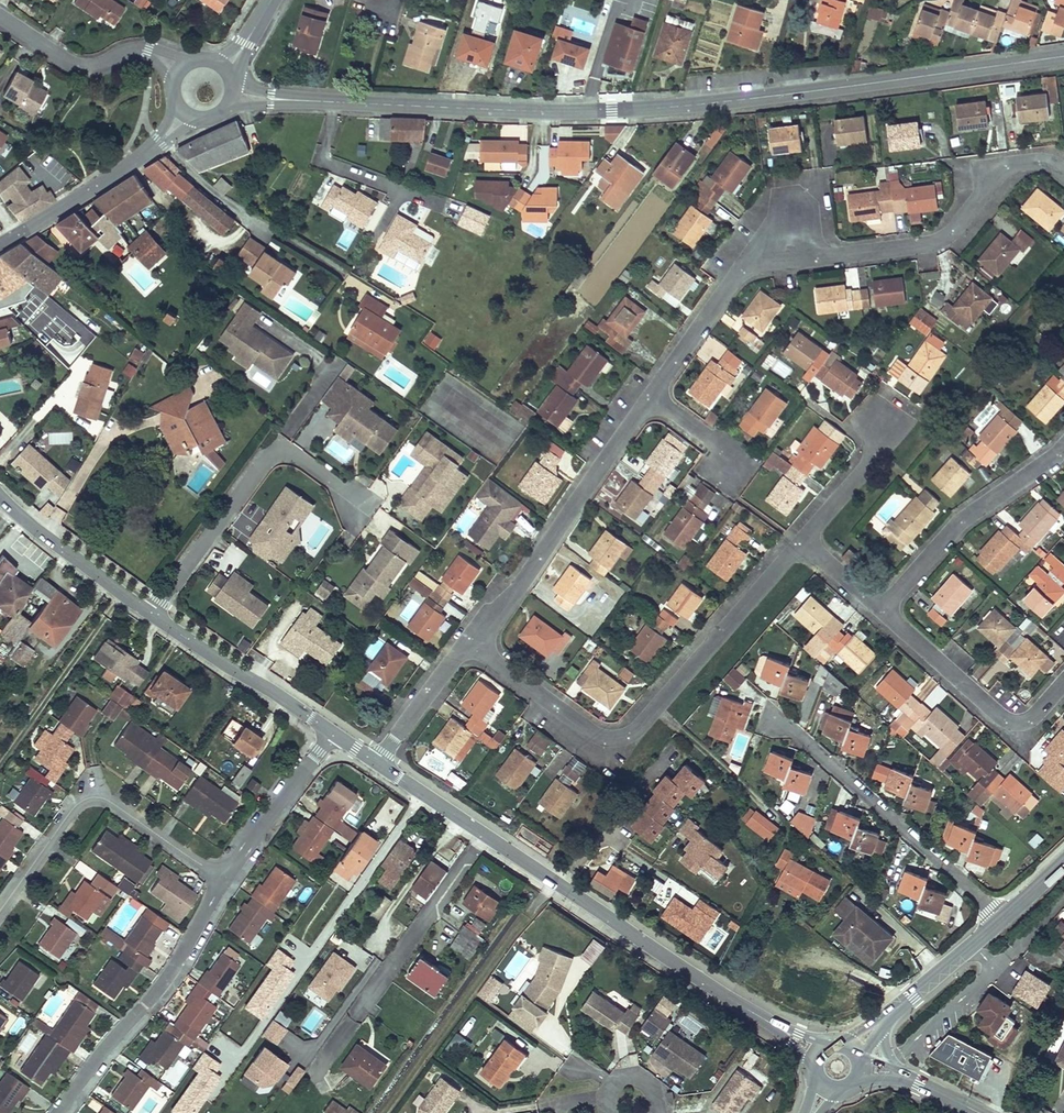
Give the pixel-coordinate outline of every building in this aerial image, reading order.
[(73,2),(96,17),(98,13),(113,23),(123,8),(111,0),(74,0),(73,2)] [(147,0),(137,0),(134,4),(141,9),(147,0)] [(218,0),(207,0),(220,8),(223,3),(218,0)] [(486,33),(490,19),(500,22),(504,7),(478,0),(470,29),(486,33)] [(671,0),(673,1),(671,6),(683,10),(686,0),(671,0)] [(818,22),(839,28),(846,1),(845,1),(841,0),(821,0),(820,4),(823,5),(818,22)] [(946,23),(971,33),(979,10),(963,4),(965,0),(954,0),(950,13),(946,23)] [(1002,25),(1027,34),(1035,12),(1019,6),(1021,0),(1011,0),(1006,14),(1002,25)] [(1054,3),(1060,6),(1057,15),(1054,22),(1063,26),(1063,0),(1056,0),(1054,3)] [(923,10),(937,15),(939,9),(925,4),(923,10)] [(730,42),(751,49),(757,29),(759,30),(764,12),(741,5),(730,42)] [(888,11),(871,5),(868,16),(885,21),(888,11)] [(316,10),(306,7),(303,20),(325,26),(328,16),(315,13),(316,10)] [(915,32),(940,41),(944,29),(946,23),(950,13),(939,9),(937,15),(923,10),(915,32)] [(971,33),(996,42),(1002,25),(1006,14),(998,11),(996,16),(979,10),(971,33)] [(1057,15),(1048,12),(1041,30),(1060,37),(1063,26),(1054,22),(1057,15)] [(655,55),(678,63),(681,52),(685,53),(693,25),(667,16),(655,55)] [(605,61),(616,64),(618,60),(633,65),(647,22),(635,18),(632,25),(635,26),(634,28),(616,23),(605,61)] [(295,45),(304,47),(308,48),(307,51),(317,54),(325,26),(303,20),(295,45)] [(844,29),(839,28),(818,22),(811,20),(810,22),(811,31),(831,36),(833,36),(833,37),(840,38),(844,29)] [(427,72),(430,63),(432,57),(436,58),(445,29),(421,21),(418,30),(421,31),(416,45),(411,44),(405,65),(427,72)] [(970,38),(971,33),(946,23),(944,29),(970,38)] [(757,29),(751,49),(756,50),(762,31),(759,30),(757,29)] [(515,30),(506,60),(532,68),(541,39),(515,30)] [(938,46),(940,41),(915,32),(913,37),(938,46)] [(457,56),(479,62),(481,58),(488,60),(494,42),(464,33),(457,56)] [(558,38),(553,57),(583,66),(588,48),(558,38)] [(704,56),(706,43),(699,42),(696,55),(704,56)] [(618,60),(616,64),(632,70),(633,65),(618,60)] [(15,70),(2,93),(19,102),(17,105),(34,114),(45,94),(29,86),(31,81),(32,80),(15,70)] [(47,90),(31,81),(29,86),(45,94),(47,90)] [(1046,96),(1016,99),(1016,102),(1017,110),(1019,122),(1049,118),(1046,96)] [(985,103),(955,106),(958,129),(988,126),(985,103)] [(864,118),(835,121),(837,145),(867,141),(864,118)] [(400,119),(380,119),(380,139),(403,141),(414,140),(415,145),(404,179),(401,178),(400,181),(408,184),(412,170),(424,140),(426,120),(400,119)] [(178,150),(177,150),(191,163),(199,171),(250,151),(238,122),(217,132),(178,150)] [(917,124),(886,128),(890,150),(920,146),(917,124)] [(605,140),(620,140),(621,126),(605,125),(605,140)] [(719,125),(710,137),(717,142),(726,130),(719,125)] [(799,127),(769,130),(772,153),(802,149),(799,127)] [(467,142),(467,159),(479,159),(479,142),(467,142)] [(519,164),(525,170),(528,167),(528,143),(514,143),(514,147),(511,147),(511,143),(481,142),(480,163),(502,163),(519,164)] [(662,161),(653,173),(672,187),(695,157),(676,142),(662,161)] [(358,144),(357,155),(366,155),(366,145),(358,144)] [(591,145),(563,144),(563,148),(558,148),(558,144),(550,144),(550,168),(559,168),(559,172),(563,172),(579,172),(583,172),(583,162),(591,162),(591,145)] [(432,153),(427,170),(447,177),(452,160),(432,153)] [(596,171),(605,178),(613,184),(607,190),(602,198),(617,208),(644,172),(619,153),(612,162),(606,158),(596,171)] [(713,180),(703,193),(716,203),(726,190),(732,194),(752,167),(733,153),(713,180)] [(167,156),(159,160),(176,178),(179,174),(182,172),(167,156)] [(159,160),(145,168),(166,191),(169,188),(176,178),(159,160)] [(29,193),(23,183),(27,180),(16,166),(0,179),(0,196),(6,206),(19,221),(53,199),(48,191),(45,193),(40,186),(29,193)] [(119,185),(95,200),(107,213),(107,214),(116,223),(122,219),(152,200),(140,182),(135,174),(119,185)] [(176,178),(169,188),(181,198),(183,199),(194,186),(179,174),(176,178)] [(217,177),(213,184),(222,194),(226,189),(227,187),(217,177)] [(696,188),(700,191),(703,193),(713,180),(708,177),(703,183),(701,181),(696,188)] [(605,178),(600,185),(607,190),(613,184),(605,178)] [(227,187),(226,189),(237,195),(240,189),(230,182),(227,187)] [(500,183),(500,186),(496,186),(496,183),(474,182),(474,199),(484,199),(484,204),(492,204),(492,207),(505,208),(507,204),(514,209),(524,192),(518,187),(515,191),(511,188),(508,188),(508,183),(500,183)] [(881,216),(881,214),(881,212),(887,209),(894,208),(892,191),(891,185),(890,182),(886,183),(879,183),(880,193),(848,197),(852,220),(881,216)] [(900,184),(891,185),(892,191),(900,190),(902,207),(894,208),(894,212),(909,211),(906,189),(900,184)] [(935,185),(906,189),(909,211),(909,212),(939,208),(935,185)] [(194,186),(183,199),(215,226),(216,225),(226,233),(236,221),(194,186)] [(361,198),(356,196),(342,189),(341,191),(334,187),(322,208),(329,212),(332,207),(350,217),(349,220),(364,229),(378,205),(362,196),(361,198)] [(226,189),(222,194),(233,200),(237,195),(226,189)] [(545,224),(546,213),(545,213),(546,209),(552,209),(556,209),(557,191),(542,190),(542,195),(533,194),(531,197),(524,192),(514,209),(521,213),(521,223),(545,224)] [(900,190),(892,191),(894,208),(902,207),(900,190)] [(1038,190),(1023,208),(1049,229),(1063,211),(1038,190)] [(700,191),(695,197),(698,200),(703,193),(700,191)] [(703,193),(698,200),(699,201),(695,207),(693,206),(673,233),(692,247),(712,221),(706,216),(716,203),(703,193)] [(157,205),(152,208),(162,220),(165,217),(165,215),(157,205)] [(466,205),(458,225),(483,235),(491,214),(466,205)] [(77,212),(58,223),(83,251),(100,237),(97,233),(102,229),(105,233),(104,235),(112,244),(122,234),(121,232),(122,231),(116,223),(107,214),(102,218),(96,211),(91,216),(89,213),(83,218),(77,212)] [(911,213),(911,221),(921,221),(921,213),(911,213)] [(435,237),(398,216),(379,251),(394,260),(399,251),(421,264),(435,237)] [(122,219),(116,223),(122,231),(128,227),(122,219)] [(157,224),(147,233),(154,240),(163,231),(157,224)] [(1021,231),(1016,236),(1029,247),(1033,242),(1021,231)] [(147,233),(130,247),(150,270),(167,255),(154,240),(147,233)] [(112,244),(104,235),(100,238),(108,247),(112,244)] [(1029,247),(1016,236),(1010,243),(1001,235),(980,261),(998,276),(1020,250),(1023,253),(1029,247)] [(266,249),(250,238),(239,255),(256,265),(252,272),(268,283),(264,288),(276,297),(287,281),(290,282),(297,271),(265,251),(266,249)] [(10,252),(3,257),(26,276),(38,286),(47,277),(57,285),(63,277),(47,263),(24,244),(10,252)] [(0,259),(0,277),(7,283),(24,297),(31,289),(36,292),(39,287),(38,286),(26,276),(3,257),(0,259)] [(221,257),(215,266),(223,271),(229,262),(221,257)] [(653,282),(648,288),(661,298),(666,291),(679,300),(695,279),(675,265),(659,286),(653,282)] [(983,267),(979,272),(991,281),(995,276),(983,267)] [(301,274),(297,271),(290,282),(294,285),(301,274)] [(925,271),(924,278),(939,280),(940,273),(925,271)] [(579,272),(571,284),(577,288),(585,277),(579,272)] [(47,277),(38,286),(39,287),(49,295),(57,285),(47,277)] [(903,279),(873,283),(876,306),(906,303),(903,279)] [(947,304),(944,309),(943,309),(968,329),(984,310),(990,315),(999,305),(974,284),(954,307),(949,303),(947,304)] [(862,308),(860,291),(853,292),(852,291),(846,292),(845,286),(816,290),(819,313),(862,308)] [(868,290),(860,291),(862,308),(870,307),(868,290)] [(404,304),(416,299),(413,292),(401,297),(404,304)] [(761,292),(743,316),(763,330),(780,306),(761,292)] [(1009,299),(1002,294),(999,299),(1003,302),(1009,299)] [(239,299),(236,296),(229,306),(232,308),(239,299)] [(364,310),(350,331),(385,353),(399,331),(380,319),(386,308),(366,296),(359,307),(364,310)] [(602,319),(598,326),(601,328),(611,335),(606,342),(622,354),(631,340),(625,335),(643,312),(624,298),(606,322),(602,319)] [(50,301),(41,312),(47,318),(57,306),(50,301)] [(261,312),(247,302),(226,333),(236,340),(232,345),(241,351),(239,355),(251,364),(254,360),(278,377),(293,354),(269,338),(266,342),(257,336),(260,332),(252,325),(261,312)] [(937,320),(920,309),(914,317),(931,329),(937,320)] [(169,312),(164,320),(172,325),(177,316),(169,312)] [(910,323),(927,335),(931,329),(914,317),(910,323)] [(63,319),(48,335),(61,347),(59,350),(67,358),(84,339),(63,319)] [(596,335),(601,328),(598,326),(589,320),(584,326),(596,335)] [(740,336),(739,338),(745,343),(747,340),(753,344),(758,337),(744,328),(739,334),(740,336)] [(385,353),(350,331),(347,336),(382,358),(385,353)] [(431,331),(423,341),(435,350),(442,340),(431,331)] [(260,332),(257,336),(266,342),(269,338),(260,332)] [(480,332),(468,349),(474,352),(485,336),(480,332)] [(812,379),(815,374),(822,365),(815,360),(822,350),(797,332),(783,351),(808,370),(805,374),(812,379)] [(236,340),(226,333),(222,338),(232,345),(236,340)] [(909,369),(903,365),(899,362),(891,375),(919,395),(945,357),(938,352),(943,344),(931,336),(911,365),(909,369)] [(765,343),(758,337),(753,344),(751,347),(757,352),(765,343)] [(21,339),(3,349),(5,354),(24,345),(21,339)] [(45,347),(37,340),(31,346),(39,354),(45,347)] [(241,351),(232,345),(230,349),(239,355),(241,351)] [(560,367),(554,374),(576,389),(581,383),(586,387),(606,360),(588,346),(569,372),(568,372),(567,372),(560,367)] [(723,347),(718,355),(723,359),(728,350),(723,347)] [(144,355),(136,350),(129,362),(137,367),(144,355)] [(858,376),(838,362),(840,358),(832,351),(828,356),(822,365),(815,374),(844,395),(846,392),(853,397),(863,384),(856,379),(858,376)] [(251,364),(239,355),(236,358),(249,367),(251,364)] [(709,366),(689,393),(709,407),(726,383),(729,385),(734,378),(733,377),(737,371),(722,360),(718,366),(714,363),(711,367),(709,366)] [(905,361),(903,365),(909,369),(911,365),(905,361)] [(96,422),(110,383),(114,372),(95,365),(91,375),(100,379),(97,388),(85,383),(74,414),(96,422)] [(752,370),(747,366),(743,372),(748,375),(752,370)] [(758,369),(753,376),(762,382),(767,375),(758,369)] [(97,388),(100,379),(88,374),(85,383),(97,388)] [(576,389),(554,374),(550,380),(558,387),(537,414),(556,428),(557,427),(565,432),(571,422),(564,417),(576,400),(571,396),(576,389)] [(351,385),(340,376),(322,399),(333,408),(334,408),(351,385)] [(1061,382),(1056,377),(1028,408),(1045,424),(1063,403),(1063,401),(1063,378),(1061,382)] [(613,386),(607,381),(604,385),(610,390),(613,386)] [(333,408),(329,414),(340,423),(357,401),(370,410),(375,402),(351,385),(334,408),(333,408)] [(983,387),(977,393),(984,399),(989,392),(983,387)] [(191,388),(180,394),(183,401),(195,395),(191,388)] [(740,427),(744,430),(752,436),(753,437),(758,431),(761,433),(766,427),(768,428),(786,404),(767,390),(740,427)] [(152,408),(164,411),(183,401),(180,394),(152,408)] [(164,411),(162,427),(177,456),(191,455),(189,451),(178,451),(170,434),(174,432),(169,423),(188,413),(187,411),(191,409),(195,395),(183,401),(164,411)] [(206,401),(203,403),(225,444),(227,442),(206,401)] [(340,423),(335,429),(351,441),(356,434),(361,438),(362,435),(368,440),(366,442),(381,453),(398,431),(370,410),(357,401),(340,423)] [(517,414),(523,405),(517,401),(510,409),(517,414)] [(200,445),(204,452),(220,470),(226,462),(221,457),(214,449),(225,444),(203,403),(191,409),(187,411),(188,413),(169,423),(174,432),(170,434),(178,451),(189,451),(191,455),(194,454),(192,449),(200,445)] [(523,405),(517,414),(530,424),(534,419),(536,415),(523,405)] [(980,438),(985,443),(997,454),(1017,432),(1016,431),(1023,423),(1008,410),(1002,418),(999,416),(980,438)] [(803,456),(794,467),(808,477),(812,471),(811,470),(815,466),(821,470),(845,437),(827,423),(821,432),(815,427),(797,451),(803,456)] [(752,436),(744,430),(739,436),(747,442),(752,436)] [(459,479),(464,482),(468,476),(457,467),(464,458),(435,437),(423,452),(431,458),(432,458),(429,461),(437,467),(435,470),(419,492),(412,487),(400,503),(427,522),(438,507),(434,504),(430,501),(436,493),(444,498),(459,479)] [(539,452),(543,455),(548,448),(560,457),(564,451),(549,440),(539,452)] [(642,510),(654,495),(657,490),(661,485),(667,476),(683,455),(664,441),(646,465),(652,469),(639,486),(633,482),(615,507),(634,521),(636,518),(642,510)] [(985,443),(979,450),(991,461),(997,454),(985,443)] [(29,445),(11,464),(17,469),(16,471),(19,474),(21,473),(23,475),(28,474),(31,476),(28,479),(42,491),(47,486),(59,497),(68,482),(29,445)] [(974,446),(969,452),(981,463),(986,467),(991,461),(979,450),(974,446)] [(548,448),(543,455),(545,456),(555,464),(560,457),(548,448)] [(428,465),(412,487),(419,492),(435,470),(437,467),(429,461),(431,458),(423,452),(419,459),(428,465)] [(767,460),(788,476),(794,467),(774,452),(767,460)] [(981,463),(969,452),(963,458),(976,469),(981,463)] [(545,456),(540,463),(557,475),(555,464),(545,456)] [(953,459),(933,481),(950,497),(970,474),(953,459)] [(520,486),(539,500),(557,475),(540,463),(538,462),(520,486)] [(794,467),(788,476),(768,502),(787,516),(805,491),(799,487),(802,483),(803,483),(808,477),(794,467)] [(557,475),(539,500),(545,504),(563,479),(557,475)] [(490,506),(487,512),(469,534),(488,548),(500,533),(509,521),(522,503),(489,478),(480,489),(495,500),(490,506)] [(434,504),(443,510),(464,482),(459,479),(444,498),(436,493),(430,501),(434,504)] [(271,534),(260,526),(251,539),(255,542),(274,556),(282,562),(294,545),(295,544),(288,539),(292,534),(287,530),(296,516),(300,519),(311,504),(288,487),(269,513),(274,517),(271,520),(272,526),(275,528),(271,534)] [(495,500),(480,489),(475,496),(490,506),(495,500)] [(893,532),(888,538),(886,541),(891,546),(894,543),(902,550),(907,544),(906,542),(911,537),(912,538),(935,514),(931,510),(939,501),(927,491),(919,500),(917,498),(895,523),(891,527),(895,530),(893,532)] [(694,495),(665,536),(683,549),(708,515),(703,511),(707,505),(694,495)] [(1025,531),(1019,537),(1031,548),(1057,519),(1054,517),(1058,512),(1046,502),(1043,506),(1040,504),(1020,526),(1025,531)] [(311,504),(300,519),(304,522),(315,506),(311,504)] [(647,513),(642,510),(636,518),(641,522),(647,513)] [(269,513),(260,526),(271,534),(275,528),(272,526),(271,520),(274,517),(269,513)] [(515,526),(509,521),(500,533),(506,538),(515,526)] [(729,530),(733,533),(737,527),(734,524),(729,530)] [(1010,528),(1007,525),(1000,532),(1004,535),(1010,528)] [(737,527),(733,533),(707,567),(726,581),(747,554),(737,547),(742,540),(746,543),(751,537),(737,527)] [(295,544),(294,545),(301,543),(300,528),(294,536),(292,534),(288,539),(295,544)] [(1031,548),(1019,537),(1010,528),(1004,535),(1000,532),(981,554),(984,557),(980,562),(991,572),(995,568),(998,570),(1018,548),(1026,554),(1031,548)] [(404,559),(414,546),(391,529),(382,543),(386,546),(404,559)] [(604,576),(620,555),(626,547),(627,546),(608,531),(590,556),(596,560),(590,567),(604,576)] [(264,559),(274,556),(255,542),(255,552),(264,559)] [(352,586),(371,600),(377,592),(384,582),(389,585),(407,561),(411,564),(420,551),(414,546),(404,559),(386,546),(368,570),(365,568),(352,586)] [(626,547),(620,555),(626,560),(633,551),(626,547)] [(1043,547),(1038,552),(1043,556),(1048,551),(1043,547)] [(850,549),(842,557),(849,564),(857,555),(850,549)] [(1046,559),(1055,567),(1060,562),(1051,554),(1046,559)] [(442,580),(444,581),(453,588),(461,593),(479,569),(460,556),(442,580)] [(1055,567),(1048,575),(1038,566),(1030,574),(1040,583),(1024,600),(1042,616),(1063,591),(1063,590),(1061,587),(1063,583),(1063,566),(1060,562),(1055,567)] [(12,615),(21,600),(27,593),(31,588),(25,583),(22,589),(13,582),(17,577),(0,566),(0,606),(12,615)] [(571,568),(553,591),(558,596),(554,602),(567,612),(590,582),(571,568)] [(253,585),(235,572),(231,579),(235,582),(248,592),(253,585)] [(413,577),(409,584),(428,597),(433,591),(431,590),(428,587),(432,582),(418,572),(414,576),(413,577)] [(231,579),(230,579),(229,581),(220,574),(208,589),(217,596),(216,598),(230,609),(232,607),(237,611),(235,613),(253,626),(268,606),(248,592),(235,582),(231,579)] [(936,603),(947,613),(950,615),(971,590),(954,574),(932,600),(936,603)] [(25,583),(17,577),(13,582),(22,589),(25,583)] [(0,632),(0,635),(1,636),(14,646),(7,655),(11,658),(11,659),(18,664),(24,654),(29,657),(33,651),(19,640),(29,627),(54,645),(79,610),(40,578),(39,578),(31,588),(27,593),(21,600),(12,615),(11,617),(1,631),(0,632)] [(325,578),(318,587),(328,594),(335,585),(325,578)] [(444,581),(440,586),(450,592),(453,588),(444,581)] [(389,585),(384,582),(377,592),(385,597),(392,587),(389,585)] [(814,589),(806,583),(795,595),(802,601),(814,589)] [(439,585),(434,592),(447,600),(452,594),(450,592),(440,586),(439,585)] [(684,585),(668,606),(686,621),(702,599),(684,585)] [(371,600),(352,586),(346,595),(365,609),(371,600)] [(434,592),(430,598),(431,599),(442,606),(443,607),(447,600),(434,592)] [(816,657),(820,653),(838,632),(843,626),(809,597),(794,615),(816,634),(805,647),(816,657)] [(431,599),(428,604),(438,611),(442,606),(431,599)] [(627,603),(634,608),(637,604),(631,599),(627,603)] [(606,602),(598,614),(606,620),(617,605),(613,603),(611,606),(606,602)] [(438,611),(428,604),(426,603),(409,628),(427,640),(445,616),(438,611)] [(942,617),(947,613),(936,603),(932,608),(934,609),(942,617)] [(637,604),(634,608),(643,615),(646,611),(637,604)] [(309,608),(305,615),(317,624),(321,617),(309,608)] [(946,620),(942,617),(934,609),(928,615),(941,626),(946,620)] [(994,652),(1000,657),(1011,645),(1005,640),(1015,629),(995,610),(979,628),(999,646),(994,652)] [(664,611),(659,617),(669,625),(672,627),(677,621),(664,611)] [(305,615),(302,613),(285,635),(304,649),(305,648),(307,646),(311,648),(311,653),(326,664),(341,645),(315,626),(317,624),(305,615)] [(669,625),(659,617),(656,615),(651,621),(664,631),(669,625)] [(533,617),(519,636),(546,657),(551,651),(557,656),(567,643),(533,617)] [(1050,638),(1031,622),(1029,624),(1047,640),(1050,638)] [(647,626),(629,650),(647,664),(666,640),(647,626)] [(875,655),(861,643),(867,637),(859,630),(854,636),(853,636),(852,637),(848,641),(844,637),(838,632),(820,653),(828,660),(837,651),(860,672),(875,655)] [(1011,645),(1000,657),(1007,663),(1013,657),(1033,675),(1040,666),(1048,658),(1021,634),(1011,645)] [(299,656),(304,649),(285,635),(280,642),(299,656)] [(117,652),(112,649),(105,644),(94,659),(107,668),(102,675),(111,682),(116,674),(124,679),(125,677),(134,664),(136,662),(119,650),(117,652)] [(386,644),(366,671),(385,685),(405,657),(386,644)] [(589,645),(585,650),(590,654),(594,648),(589,645)] [(24,654),(18,664),(22,667),(29,657),(24,654)] [(1048,658),(1040,666),(1047,672),(1054,664),(1048,658)] [(790,667),(780,662),(770,659),(763,678),(774,682),(773,685),(782,688),(789,671),(790,667)] [(575,684),(599,703),(607,709),(608,710),(623,691),(596,670),(599,666),(593,661),(575,684)] [(742,663),(735,670),(744,678),(750,671),(742,663)] [(147,673),(134,664),(125,677),(138,686),(147,673)] [(822,665),(816,682),(824,686),(829,671),(822,665)] [(735,670),(732,668),(722,679),(736,692),(746,680),(744,678),(735,670)] [(897,718),(895,720),(901,725),(920,704),(914,699),(913,700),(909,696),(914,691),(892,670),(876,687),(898,708),(893,714),(897,718)] [(808,682),(796,677),(798,674),(790,672),(789,671),(782,688),(780,693),(801,700),(806,686),(808,682)] [(846,686),(829,671),(824,686),(822,690),(837,696),(846,686)] [(187,691),(173,682),(174,681),(162,673),(158,679),(157,680),(156,682),(150,691),(157,695),(175,708),(187,691)] [(362,678),(357,684),(370,694),(374,687),(362,678)] [(156,682),(152,680),(147,688),(150,691),(156,682)] [(474,713),(469,720),(482,730),(487,723),(486,723),(494,712),(488,708),(498,694),(480,680),(462,705),(474,713)] [(174,681),(173,682),(187,691),(188,690),(174,681)] [(117,686),(109,699),(110,700),(122,708),(123,707),(131,696),(117,686)] [(150,691),(147,688),(144,692),(155,699),(157,695),(150,691)] [(175,708),(157,695),(155,699),(152,702),(171,715),(175,708)] [(75,696),(58,721),(60,723),(71,730),(79,719),(86,724),(96,710),(75,696)] [(141,703),(131,696),(123,707),(122,708),(132,715),(141,703)] [(743,705),(724,698),(711,733),(731,741),(736,727),(743,729),(752,703),(745,700),(743,705)] [(118,714),(122,708),(110,700),(109,699),(100,711),(113,721),(118,714)] [(607,709),(599,703),(595,708),(603,714),(607,709)] [(920,704),(901,725),(896,731),(902,736),(907,731),(915,723),(941,747),(957,729),(935,709),(930,714),(920,704)] [(854,713),(833,706),(832,709),(831,713),(830,715),(825,729),(824,732),(836,737),(835,739),(844,743),(850,725),(850,724),(852,720),(854,713)] [(129,723),(133,716),(122,708),(118,714),(121,716),(127,721),(129,723)] [(830,715),(826,713),(820,728),(825,729),(830,715)] [(121,716),(116,723),(123,728),(127,721),(121,716)] [(464,727),(452,718),(434,742),(452,756),(453,756),(458,760),(475,736),(495,751),(500,744),(482,730),(469,720),(464,727)] [(692,718),(688,722),(693,727),(696,723),(692,718)] [(79,719),(71,730),(72,731),(80,737),(88,725),(86,724),(79,719)] [(60,723),(52,735),(40,751),(35,759),(49,769),(54,773),(62,761),(63,762),(63,761),(72,748),(64,742),(72,731),(71,730),(60,723)] [(870,736),(859,731),(860,728),(850,724),(850,725),(844,743),(842,747),(863,755),(868,741),(870,736)] [(113,745),(127,755),(132,747),(150,760),(159,748),(163,742),(165,738),(159,734),(152,743),(127,725),(113,745)] [(244,727),(233,744),(250,755),(261,740),(244,727)] [(939,749),(947,756),(964,737),(957,729),(941,747),(939,749)] [(34,747),(40,751),(52,735),(46,730),(34,747)] [(1063,730),(1045,750),(1050,755),(1043,763),(1045,766),(1038,773),(1059,793),(1063,788),(1063,767),(1063,766),(1063,765),(1063,730)] [(538,733),(532,741),(545,750),(550,742),(538,733)] [(679,735),(673,742),(687,754),(693,747),(679,735)] [(532,741),(527,747),(540,757),(545,750),(532,741)] [(969,769),(959,760),(973,744),(969,741),(951,760),(965,773),(969,769)] [(973,744),(959,760),(969,769),(980,780),(968,793),(975,800),(998,774),(992,767),(996,763),(974,743),(973,744)] [(132,747),(127,755),(133,759),(132,761),(143,769),(150,760),(132,747)] [(150,760),(143,769),(150,774),(157,766),(169,773),(164,780),(177,790),(191,770),(181,763),(159,748),(150,760)] [(516,791),(536,764),(517,749),(497,777),(493,782),(497,785),(501,779),(516,791)] [(775,779),(784,783),(792,761),(793,759),(773,751),(766,771),(777,775),(775,779)] [(947,757),(937,768),(944,773),(950,765),(947,761),(949,759),(947,757)] [(184,759),(181,763),(191,770),(193,771),(195,767),(193,766),(184,759)] [(49,769),(44,776),(53,782),(66,763),(63,761),(63,762),(62,761),(54,773),(49,769)] [(792,761),(784,783),(783,785),(804,793),(811,773),(800,769),(801,765),(792,761)] [(205,766),(199,762),(195,767),(193,771),(198,775),(205,766)] [(902,772),(877,763),(872,778),(888,784),(886,788),(898,792),(897,795),(906,799),(912,781),(914,777),(902,772)] [(15,765),(10,773),(14,775),(19,768),(15,765)] [(230,783),(238,788),(251,771),(242,765),(230,783)] [(157,766),(150,774),(157,778),(158,776),(164,780),(169,773),(157,766)] [(567,767),(562,773),(575,783),(580,777),(567,767)] [(664,769),(659,774),(665,779),(669,774),(664,769)] [(463,781),(451,771),(447,777),(459,786),(463,781)] [(998,774),(975,800),(981,805),(994,792),(998,796),(1016,812),(1018,810),(1031,795),(1032,794),(1009,774),(1005,779),(998,774)] [(198,776),(182,799),(191,806),(192,805),(191,804),(197,796),(203,799),(199,804),(210,813),(210,814),(211,814),(223,823),(237,803),(236,802),(220,791),(198,776)] [(43,802),(35,797),(43,786),(30,777),(11,804),(31,818),(43,802)] [(260,785),(251,779),(246,787),(254,792),(260,785)] [(325,811),(322,809),(317,816),(339,832),(345,823),(338,819),(356,795),(336,780),(325,794),(333,800),(325,811)] [(557,781),(539,805),(558,818),(576,794),(557,781)] [(932,791),(921,787),(922,784),(912,781),(906,799),(905,803),(925,810),(928,801),(930,797),(932,791)] [(43,786),(35,797),(43,802),(46,797),(48,798),(52,792),(43,786)] [(224,786),(220,791),(236,802),(239,797),(224,786)] [(788,790),(781,809),(792,813),(799,794),(788,790)] [(316,804),(322,809),(325,811),(333,800),(325,794),(322,800),(320,799),(316,804)] [(1031,795),(1018,810),(1025,816),(1037,801),(1031,795)] [(192,805),(208,817),(211,814),(210,814),(210,813),(199,804),(203,799),(197,796),(191,804),(192,805)] [(354,815),(363,800),(357,796),(348,811),(354,815)] [(1009,819),(1016,812),(998,796),(993,800),(1003,809),(1001,812),(1009,819)] [(928,801),(925,810),(932,813),(936,803),(928,801)] [(968,853),(975,836),(975,834),(985,810),(978,804),(971,811),(976,815),(971,829),(958,824),(959,822),(950,819),(942,839),(942,840),(960,847),(960,850),(968,853)] [(751,809),(742,819),(746,823),(756,813),(751,809)] [(18,829),(23,821),(10,811),(4,819),(2,818),(0,821),(0,849),(5,841),(13,847),(23,833),(18,829)] [(756,813),(746,823),(768,842),(778,829),(757,811),(756,813)] [(844,838),(852,841),(860,824),(861,819),(841,811),(833,830),(845,835),(844,838)] [(796,818),(791,823),(798,829),(807,838),(810,831),(815,820),(800,813),(796,818)] [(950,819),(951,816),(947,815),(939,838),(942,839),(950,819)] [(314,816),(309,823),(328,837),(333,830),(314,816)] [(695,844),(689,852),(681,861),(696,872),(702,864),(715,875),(724,865),(717,859),(723,852),(694,828),(696,825),(689,819),(679,831),(692,841),(695,844)] [(299,834),(300,834),(309,823),(305,820),(296,832),(299,834)] [(300,834),(299,834),(290,847),(310,862),(316,852),(328,837),(309,823),(300,834)] [(879,835),(867,830),(868,828),(860,824),(852,841),(851,846),(852,846),(858,848),(871,854),(881,857),(884,850),(874,846),(877,838),(879,835)] [(347,825),(341,833),(348,838),(354,830),(347,825)] [(91,850),(116,868),(130,848),(118,840),(119,839),(118,839),(105,830),(91,850)] [(335,866),(332,870),(347,881),(375,842),(359,831),(356,836),(351,843),(347,849),(335,866)] [(822,841),(810,831),(807,838),(820,848),(825,843),(822,841)] [(1037,833),(1029,843),(1035,848),(1044,839),(1037,833)] [(130,848),(116,868),(122,872),(135,853),(138,848),(120,836),(118,839),(119,839),(118,840),(130,848)] [(995,846),(983,842),(984,839),(975,836),(968,853),(967,858),(988,865),(993,853),(995,846)] [(887,842),(877,838),(874,846),(884,850),(887,842)] [(400,840),(382,865),(389,870),(385,875),(395,882),(405,868),(398,864),(410,847),(400,840)] [(0,849),(0,854),(6,859),(11,853),(9,852),(13,847),(5,841),(0,849)] [(692,841),(685,849),(689,852),(695,844),(692,841)] [(858,848),(852,846),(849,853),(855,855),(858,848)] [(785,849),(777,864),(785,869),(780,877),(804,890),(820,899),(830,881),(790,859),(793,853),(785,849)] [(316,852),(310,862),(316,866),(322,857),(316,852)] [(129,893),(136,882),(150,863),(135,853),(122,872),(127,875),(118,888),(127,895),(129,893)] [(419,893),(428,900),(438,886),(447,874),(431,862),(412,888),(419,893)] [(154,866),(150,863),(136,882),(140,885),(154,866)] [(155,874),(160,878),(163,873),(174,881),(175,880),(176,880),(178,877),(161,865),(155,874)] [(724,865),(715,875),(721,880),(729,869),(724,865)] [(255,890),(251,897),(253,898),(273,912),(295,880),(275,866),(265,880),(273,885),(264,896),(255,890)] [(598,872),(592,883),(612,895),(625,873),(613,866),(606,877),(598,872)] [(911,897),(920,900),(926,883),(928,878),(908,870),(900,889),(912,894),(911,897)] [(163,873),(160,878),(150,892),(183,916),(197,896),(176,880),(175,880),(174,881),(163,873)] [(117,887),(98,874),(92,882),(111,896),(117,887)] [(780,877),(775,885),(799,899),(804,890),(780,877)] [(67,906),(72,910),(86,920),(104,895),(84,880),(74,894),(75,895),(67,906)] [(260,884),(255,890),(264,896),(273,885),(265,880),(261,885),(260,884)] [(372,880),(358,899),(362,901),(364,898),(363,898),(365,895),(367,897),(377,883),(372,880)] [(918,904),(939,913),(936,919),(946,923),(953,908),(943,903),(947,894),(935,889),(936,887),(926,883),(920,900),(918,904)] [(882,886),(880,891),(886,896),(889,889),(882,886)] [(476,891),(474,889),(464,903),(490,920),(497,910),(494,908),(498,902),(478,888),(476,891)] [(886,896),(880,891),(877,897),(884,899),(886,896)] [(72,892),(58,911),(67,917),(72,910),(67,906),(75,895),(74,894),(72,892)] [(428,900),(419,893),(416,897),(425,904),(428,900)] [(784,895),(782,903),(791,905),(793,896),(784,895)] [(371,916),(378,921),(392,901),(385,897),(371,916)] [(245,921),(238,916),(229,929),(248,943),(266,919),(270,922),(276,915),(273,912),(253,898),(247,905),(253,909),(245,921)] [(836,910),(846,919),(857,907),(846,898),(836,910)] [(392,901),(378,921),(387,927),(403,905),(394,899),(392,901)] [(242,910),(238,916),(245,921),(253,909),(247,905),(244,903),(240,908),(242,910)] [(846,919),(835,933),(846,943),(851,937),(875,957),(892,937),(857,907),(846,919)] [(161,931),(167,923),(147,908),(141,916),(161,931)] [(838,926),(844,919),(835,912),(830,919),(838,926)] [(128,944),(123,951),(142,964),(147,968),(151,961),(145,957),(137,951),(145,939),(152,944),(161,931),(141,916),(124,941),(128,944)] [(51,924),(48,930),(55,935),(62,924),(54,918),(50,923),(51,924)] [(81,936),(84,930),(67,918),(64,923),(81,936)] [(55,935),(48,930),(38,944),(58,958),(75,933),(62,924),(55,935)] [(466,926),(460,933),(479,947),(485,940),(466,926)] [(99,934),(106,939),(123,951),(128,944),(124,941),(105,927),(99,934)] [(262,938),(256,933),(248,943),(255,948),(262,938)] [(479,947),(460,933),(451,947),(470,960),(479,947)] [(851,937),(846,943),(870,963),(875,957),(851,937)] [(137,951),(145,957),(150,951),(148,950),(152,944),(145,939),(137,951)] [(518,1007),(540,1024),(541,1025),(550,1012),(548,1011),(563,988),(570,970),(559,966),(565,952),(546,945),(541,960),(544,961),(538,977),(516,1006),(518,1007)] [(123,951),(117,959),(126,965),(127,963),(137,970),(142,964),(123,951)] [(254,951),(251,954),(263,963),(266,959),(254,951)] [(575,956),(565,952),(559,966),(570,970),(575,956)] [(210,992),(217,997),(239,965),(222,953),(208,972),(208,973),(217,980),(209,992),(210,992)] [(355,968),(335,953),(310,987),(329,1000),(338,988),(340,990),(355,968)] [(276,955),(268,966),(278,974),(286,962),(276,955)] [(448,979),(439,972),(441,970),(421,956),(407,975),(435,996),(448,979)] [(113,999),(123,986),(123,985),(122,984),(130,973),(124,969),(111,960),(93,985),(113,999)] [(8,991),(21,1000),(38,975),(18,961),(9,975),(4,980),(3,979),(0,983),(0,985),(8,991)] [(127,963),(126,965),(124,969),(130,973),(122,984),(123,985),(123,986),(125,988),(137,970),(127,963)] [(890,977),(891,969),(881,967),(880,976),(890,977)] [(1025,968),(1012,991),(1040,1007),(1053,984),(1025,968)] [(441,970),(439,972),(448,979),(449,977),(441,970)] [(209,992),(217,980),(208,973),(208,972),(205,971),(197,983),(199,984),(207,990),(209,992)] [(504,984),(492,975),(491,978),(486,985),(498,993),(504,984)] [(207,990),(197,983),(184,1000),(190,1005),(174,1026),(175,1027),(192,1039),(216,1006),(206,998),(210,992),(209,992),(207,990)] [(498,993),(486,985),(483,989),(479,994),(491,1002),(498,993)] [(629,1007),(626,1011),(594,990),(583,1007),(615,1028),(617,1025),(628,1032),(640,1014),(638,1013),(642,1007),(635,1002),(631,1008),(629,1007)] [(990,992),(979,1008),(987,1014),(980,1023),(1002,1038),(1011,1025),(1014,1020),(1005,1014),(1010,1006),(990,992)] [(53,1030),(49,1036),(65,1048),(68,1050),(85,1025),(86,1026),(95,1013),(75,999),(53,1030)] [(540,1024),(518,1007),(512,1016),(534,1033),(540,1024)] [(672,1020),(654,1008),(641,1027),(659,1039),(672,1020)] [(274,1018),(287,1026),(292,1018),(279,1010),(274,1018)] [(49,1036),(53,1030),(34,1017),(32,1019),(30,1023),(46,1034),(49,1036)] [(277,1045),(287,1029),(272,1019),(262,1034),(277,1045)] [(191,1044),(202,1052),(205,1049),(193,1041),(175,1027),(174,1026),(169,1023),(164,1030),(154,1043),(155,1044),(147,1056),(152,1059),(166,1069),(177,1054),(183,1045),(183,1044),(188,1047),(191,1044)] [(85,1025),(68,1050),(69,1050),(72,1052),(89,1028),(86,1026),(85,1025)] [(1002,1038),(992,1032),(988,1038),(1000,1046),(1006,1046),(1008,1044),(1017,1029),(1011,1025),(1002,1038)] [(694,1075),(708,1055),(671,1029),(655,1053),(666,1060),(668,1057),(694,1075)] [(458,1032),(447,1044),(460,1056),(471,1043),(458,1032)] [(946,1032),(934,1057),(983,1080),(994,1055),(946,1032)] [(49,1036),(46,1034),(20,1071),(40,1085),(49,1072),(48,1071),(65,1048),(49,1036)] [(20,1049),(29,1053),(34,1038),(25,1035),(20,1049)] [(519,1068),(529,1054),(508,1038),(484,1070),(503,1084),(516,1066),(519,1068)] [(149,1064),(152,1059),(147,1056),(155,1044),(154,1043),(152,1041),(139,1057),(149,1064)] [(1056,1060),(1063,1065),(1063,1044),(1056,1060)] [(183,1045),(177,1054),(181,1057),(186,1048),(183,1045)] [(358,1046),(343,1068),(370,1087),(386,1066),(358,1046)] [(286,1063),(263,1047),(245,1074),(258,1084),(274,1081),(286,1063)] [(65,1048),(48,1071),(49,1072),(52,1073),(69,1050),(68,1050),(65,1048)] [(291,1094),(304,1069),(295,1064),(282,1090),(291,1094)] [(128,1088),(120,1082),(111,1095),(131,1110),(149,1085),(157,1090),(161,1084),(141,1069),(136,1076),(128,1088)] [(125,1076),(120,1082),(128,1088),(136,1076),(127,1070),(123,1074),(125,1076)] [(759,1084),(741,1070),(714,1105),(724,1112),(737,1112),(759,1084)] [(14,1105),(6,1099),(19,1081),(7,1072),(0,1082),(0,1112),(8,1112),(14,1105)] [(463,1090),(444,1076),(422,1105),(421,1112),(446,1112),(463,1090)] [(19,1081),(6,1099),(14,1105),(18,1099),(19,1100),(28,1087),(19,1081)] [(324,1112),(344,1112),(345,1111),(332,1102),(324,1112)]
